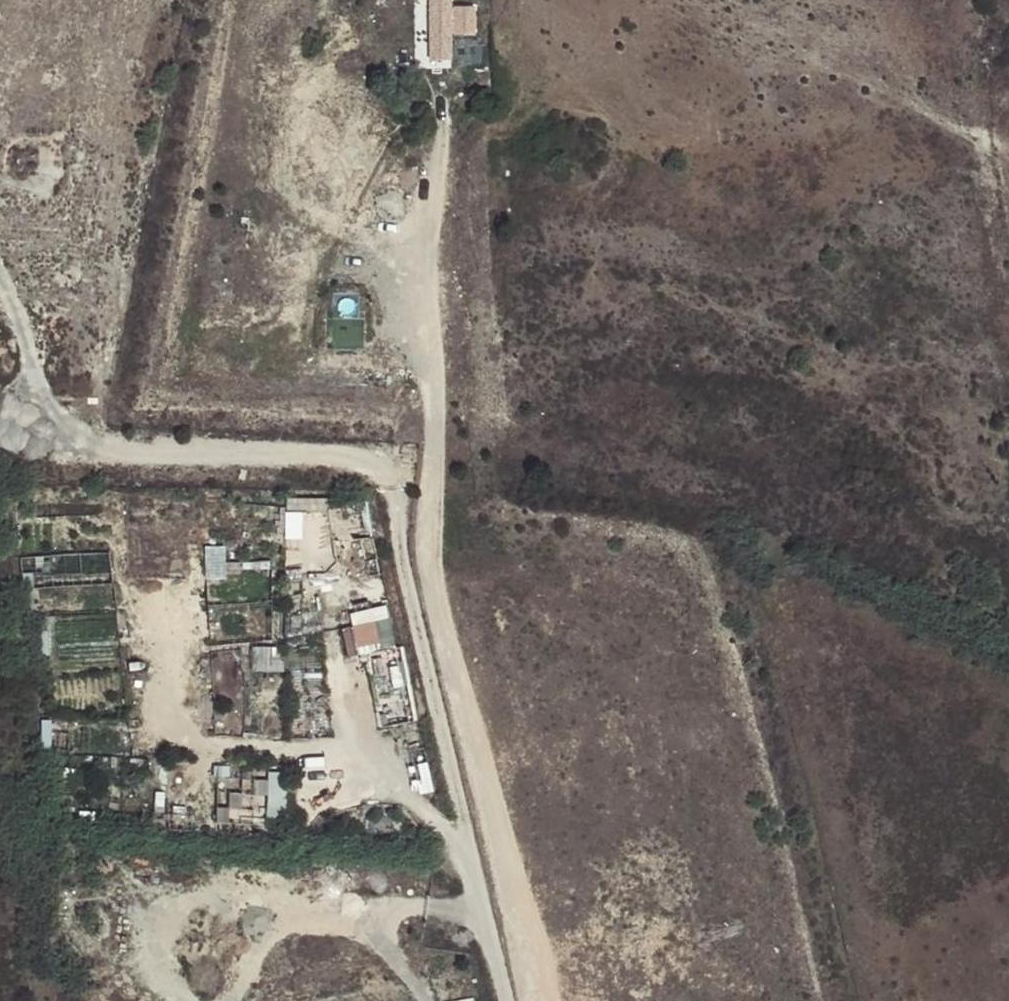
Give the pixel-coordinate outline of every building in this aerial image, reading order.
[(459,57),(459,29),(460,29),(460,0),(432,0),(431,57),(459,57)] [(384,725),(421,718),(407,641),(402,642),(395,602),(356,609),(359,624),(348,626),(353,652),(370,649),(384,725)] [(224,793),(226,823),(293,817),(289,772),(248,775),(250,790),(224,793)]
